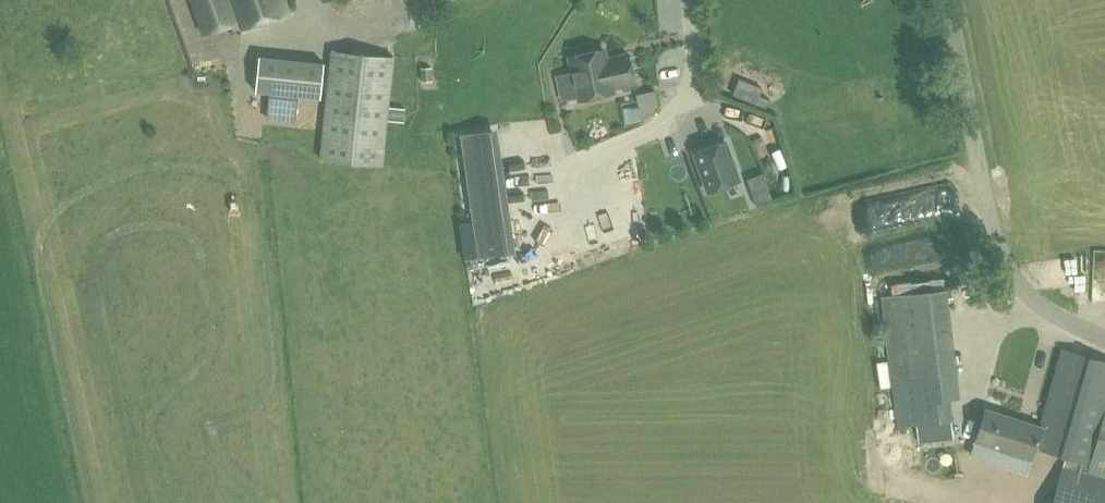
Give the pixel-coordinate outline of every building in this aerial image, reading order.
[(204,33),(238,20),(231,0),(192,0),(204,33)] [(238,20),(241,29),(290,11),(287,0),(231,0),(238,20)] [(570,54),(580,101),(620,93),(619,89),(640,84),(633,50),(611,55),(609,46),(570,54)] [(321,159),(382,165),(393,57),(332,50),(321,159)] [(268,120),(294,123),(297,97),(320,99),(324,63),(275,58),(258,56),(254,93),(271,94),(268,120)] [(515,253),(497,127),(461,133),(479,258),(515,253)] [(740,183),(725,140),(692,152),(707,195),(740,183)] [(947,288),(880,296),(890,383),(957,375),(947,288)] [(1043,426),(1036,447),(1090,463),(1087,473),(1104,478),(1104,358),(1063,346),(1041,425),(1043,426)] [(1032,459),(1036,447),(1043,426),(1041,425),(985,407),(975,440),(1005,450),(1004,454),(1016,458),(1017,454),(1032,459)] [(1087,473),(1078,502),(1104,502),(1104,478),(1087,473)]
